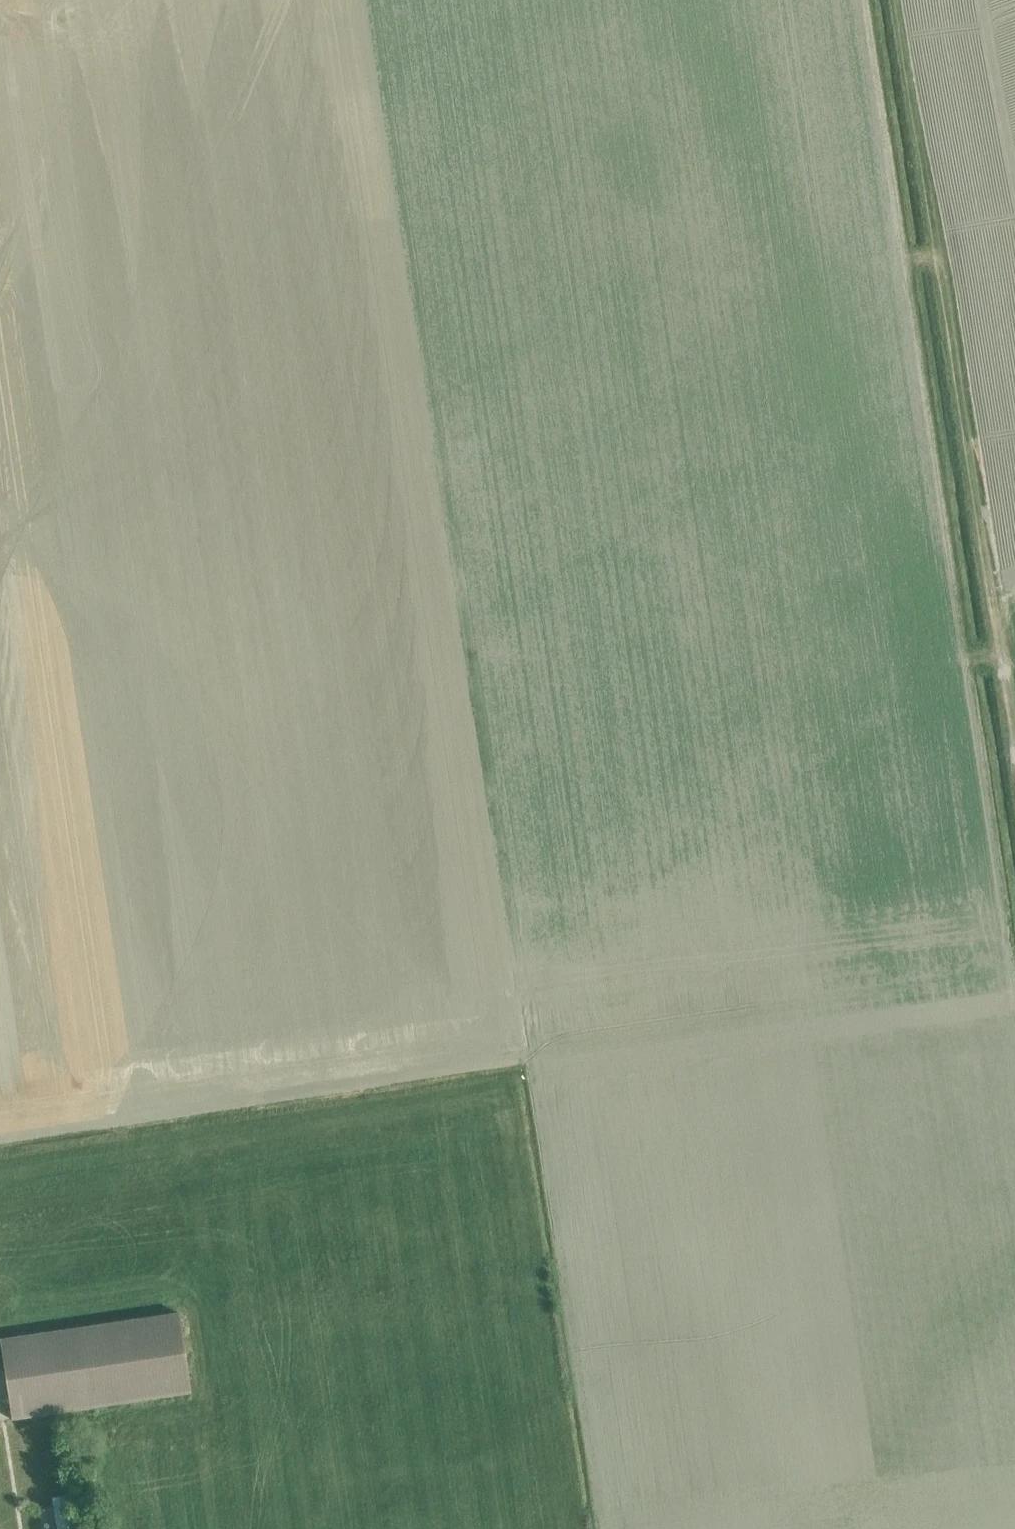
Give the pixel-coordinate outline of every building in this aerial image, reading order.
[(8,1420),(189,1391),(176,1312),(0,1340),(0,1372),(8,1420)] [(54,1506),(36,1509),(39,1528),(58,1528),(54,1506)]
